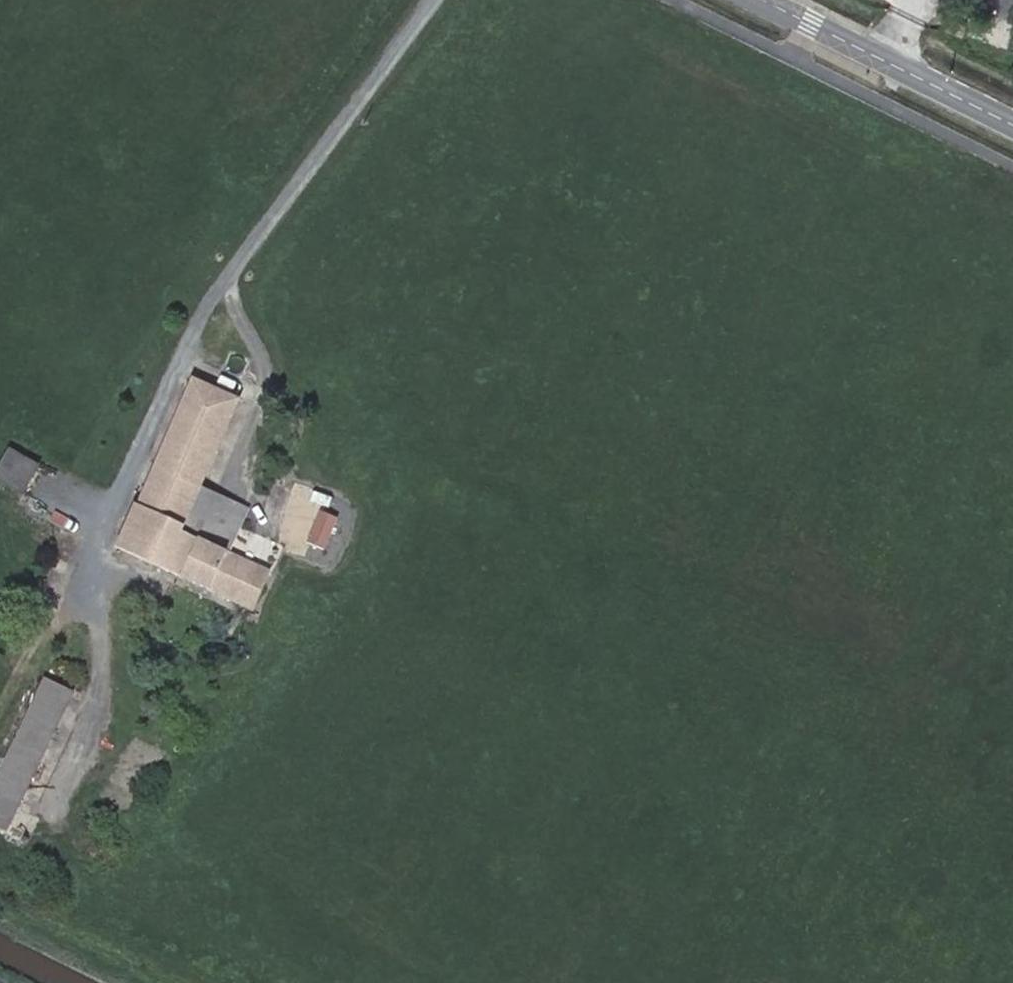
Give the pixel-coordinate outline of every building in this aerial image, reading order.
[(198,381),(162,457),(214,483),(248,404),(198,381)] [(8,446),(0,460),(0,483),(23,496),(39,465),(8,446)] [(214,483),(162,457),(142,501),(196,525),(205,504),(214,483)] [(193,534),(196,525),(142,501),(140,505),(137,507),(119,545),(241,606),(260,565),(243,557),(247,548),(232,541),(228,550),(193,534)] [(257,526),(205,504),(196,525),(193,534),(228,550),(232,541),(234,537),(249,544),(257,526)] [(310,543),(331,549),(340,514),(319,508),(310,543)] [(234,537),(232,541),(247,548),(249,544),(234,537)] [(279,574),(260,565),(241,606),(260,614),(279,574)] [(0,770),(0,830),(8,834),(76,692),(45,678),(0,770)]
